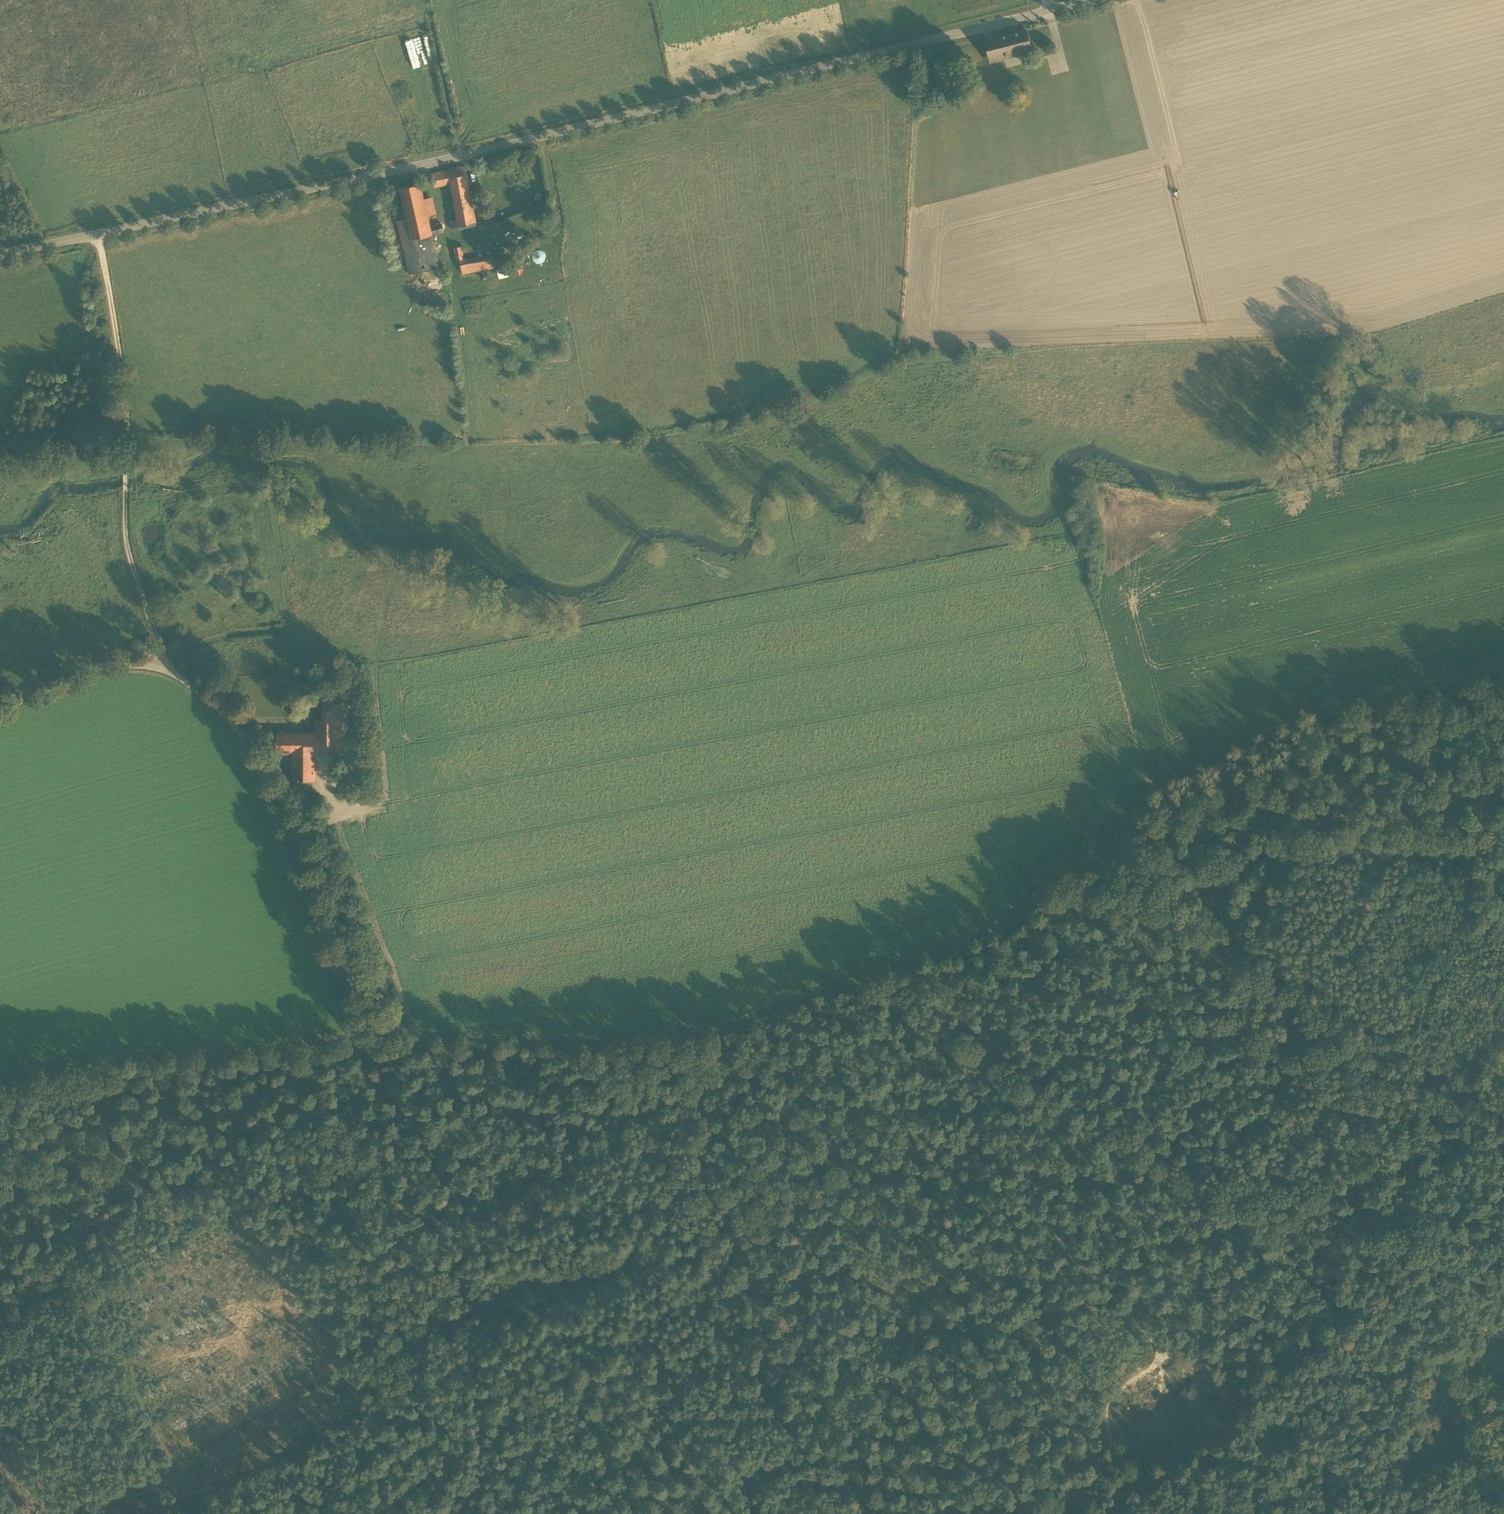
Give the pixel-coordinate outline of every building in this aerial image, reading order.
[(990,59),(1032,49),(1027,29),(985,40),(990,59)] [(467,173),(465,166),(432,173),(435,187),(451,184),(458,219),(459,225),(477,222),(467,173)] [(425,198),(421,183),(400,188),(407,218),(397,221),(410,274),(440,267),(432,234),(444,231),(442,223),(438,224),(431,226),(428,215),(437,213),(435,206),(427,208),(425,198)] [(456,259),(463,258),(461,246),(454,248),(456,259)] [(496,265),(507,262),(503,246),(492,249),(496,265)] [(463,274),(494,268),(491,254),(460,260),(463,274)] [(340,701),(340,692),(324,692),(324,700),(322,700),(322,701),(324,701),(324,719),(317,719),(317,733),(276,732),(276,752),(294,753),(293,779),(316,779),(316,753),(348,753),(348,701),(340,701)]
